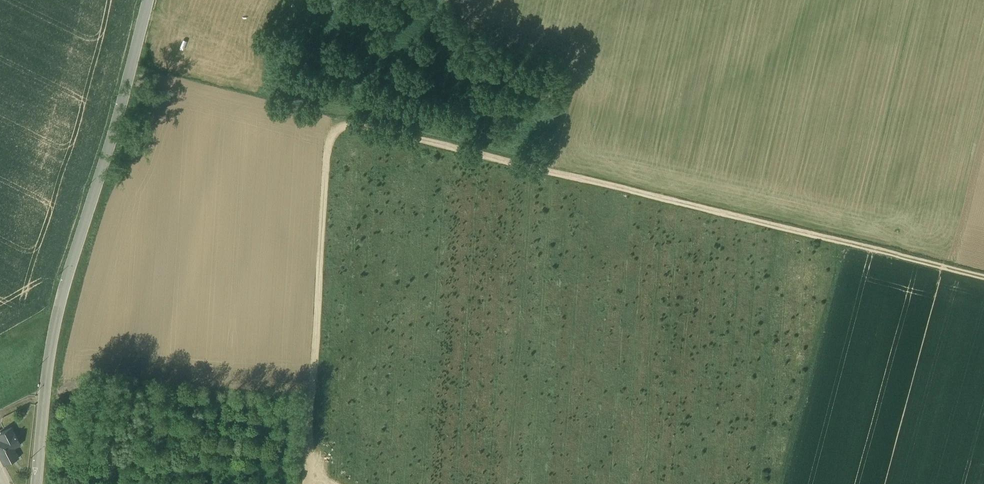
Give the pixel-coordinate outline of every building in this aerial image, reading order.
[(0,431),(0,457),(3,464),(18,456),(13,446),(20,443),(11,425),(0,431)]
